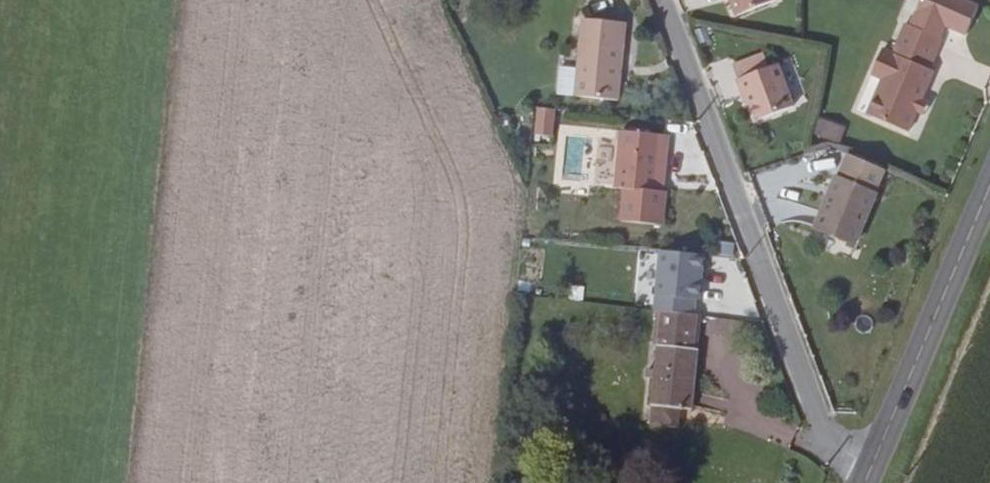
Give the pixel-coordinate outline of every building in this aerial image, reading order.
[(742,17),(787,0),(736,0),(742,17)] [(968,33),(980,4),(972,0),(921,0),(917,11),(946,23),(968,33)] [(917,11),(912,24),(941,37),(946,23),(917,11)] [(618,99),(625,22),(581,19),(576,94),(618,99)] [(911,23),(898,52),(930,67),(943,38),(941,37),(912,24),(911,23)] [(898,52),(886,47),(874,73),(883,79),(881,81),(884,88),(881,95),(874,97),(870,107),(872,116),(908,130),(917,111),(922,99),(935,70),(930,67),(898,52)] [(778,50),(737,64),(742,80),(784,65),(778,50)] [(722,76),(718,63),(709,66),(713,79),(722,76)] [(760,120),(798,109),(784,65),(742,80),(747,97),(752,95),(760,120)] [(924,114),(929,103),(922,99),(917,111),(924,114)] [(533,139),(554,140),(555,110),(534,109),(533,139)] [(839,143),(844,126),(818,119),(814,137),(839,143)] [(660,188),(664,131),(624,127),(616,220),(664,225),(667,189),(660,188)] [(835,174),(812,231),(822,235),(849,245),(854,248),(878,192),(835,174)] [(819,246),(845,257),(849,245),(822,235),(819,246)] [(691,414),(697,321),(662,318),(652,431),(678,433),(680,415),(691,414)]
